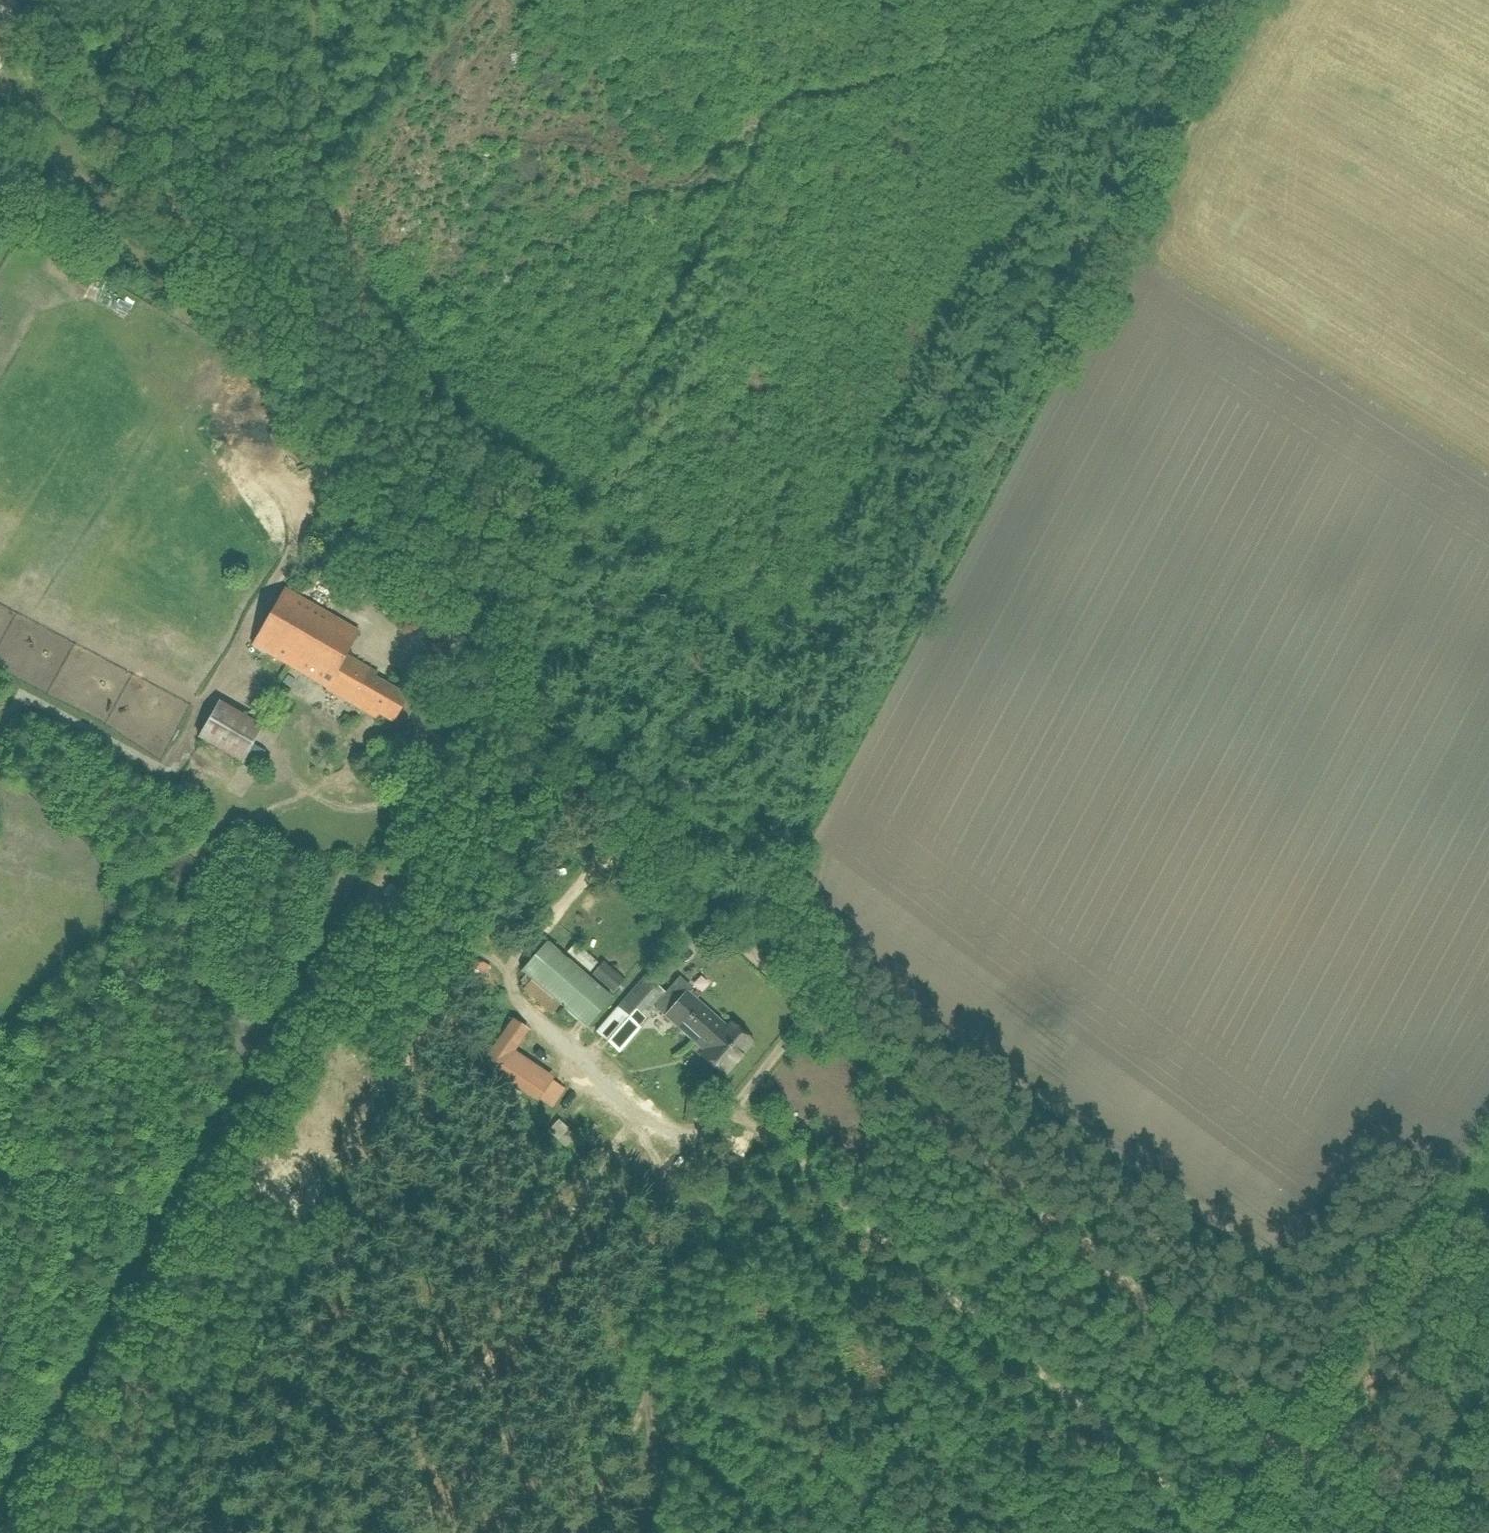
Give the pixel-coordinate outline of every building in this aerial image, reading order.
[(283,589),(252,645),(328,688),(326,690),(376,718),(378,715),(392,723),(407,697),(375,678),(378,673),(346,655),(359,632),(283,589)] [(218,703),(198,737),(240,761),(259,727),(218,703)] [(611,999),(546,942),(521,971),(586,1028),(611,999)] [(603,962),(591,975),(613,994),(624,981),(603,962)] [(653,1007),(664,994),(644,977),(596,1032),(619,1053),(657,1010),(653,1007)] [(679,978),(664,994),(653,1007),(657,1010),(701,1050),(697,1054),(722,1076),(751,1043),(730,1024),(726,1027),(687,992),(690,988),(679,978)] [(536,1100),(545,1087),(506,1060),(515,1047),(501,1037),(483,1064),(536,1100)]
